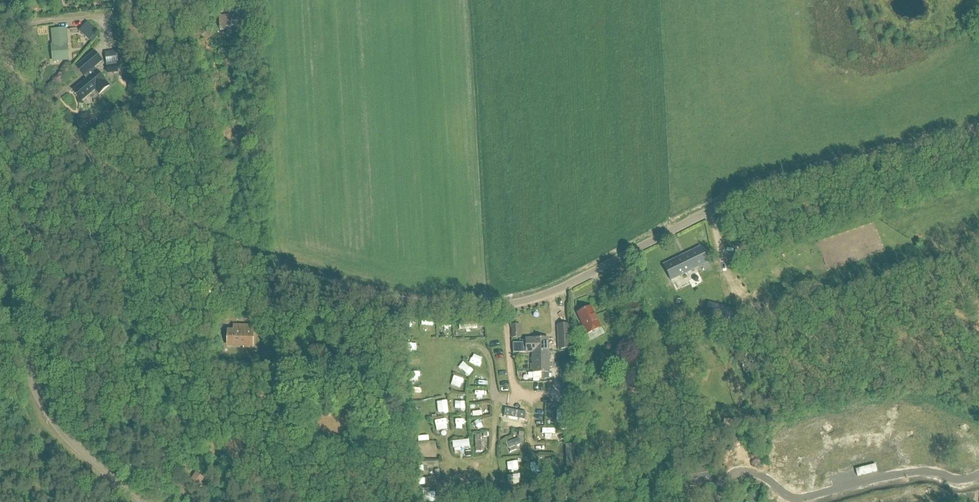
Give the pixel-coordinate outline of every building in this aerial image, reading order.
[(218,18),(219,30),(240,28),(239,23),(243,23),(242,8),(228,9),(229,17),(218,18)] [(97,31),(87,23),(79,32),(89,40),(97,31)] [(68,50),(66,29),(52,30),(53,44),(56,44),(56,48),(52,48),(53,59),(67,58),(66,50),(68,50)] [(110,87),(97,71),(94,68),(101,61),(94,52),(76,67),(84,76),(85,76),(87,79),(74,91),(83,101),(95,91),(99,96),(110,87)] [(702,251),(688,254),(689,257),(684,259),(683,258),(664,267),(671,282),(672,281),(697,268),(697,269),(698,269),(697,265),(703,263),(703,264),(704,263),(702,251)] [(708,303),(705,315),(718,318),(721,306),(708,303)] [(578,314),(587,335),(601,329),(591,307),(578,314)] [(557,326),(558,350),(570,350),(569,325),(557,326)] [(228,333),(228,344),(252,345),(253,326),(235,326),(234,333),(228,333)] [(512,326),(512,338),(520,338),(519,326),(512,326)] [(513,354),(527,353),(527,354),(532,354),(533,355),(549,354),(548,338),(526,338),(526,341),(523,341),(523,344),(513,344),(513,354)] [(549,354),(533,355),(533,373),(534,380),(541,380),(549,379),(550,373),(549,354)] [(524,413),(504,410),(502,417),(523,420),(524,413)] [(647,411),(637,413),(638,423),(648,422),(647,411)] [(433,448),(451,447),(451,439),(433,439),(433,448)] [(197,489),(204,479),(196,473),(189,483),(197,489)]
